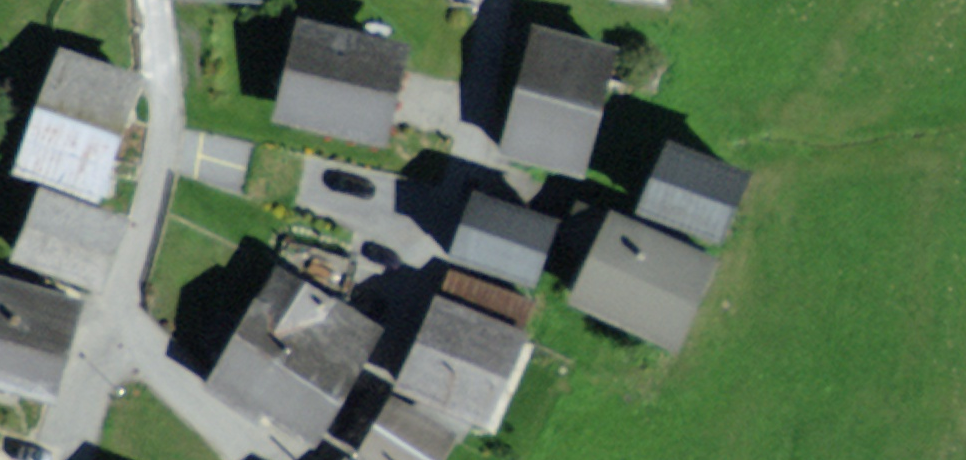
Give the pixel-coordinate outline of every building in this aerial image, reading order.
[(299,23),(280,107),(386,132),(406,48),(299,23)] [(610,55),(531,35),(503,140),(583,161),(610,55)] [(141,77),(63,50),(27,158),(105,184),(141,77)] [(664,145),(641,203),(721,234),(743,176),(664,145)] [(121,217),(41,187),(17,248),(98,279),(121,217)] [(474,200),(457,251),(534,276),(550,225),(474,200)] [(707,257),(605,215),(574,291),(675,333),(707,257)] [(280,275),(223,367),(315,424),(372,333),(280,275)] [(70,299),(0,279),(0,364),(47,377),(70,299)] [(524,329),(439,296),(405,380),(491,414),(524,329)] [(394,398),(365,447),(386,459),(441,459),(456,435),(394,398)]
